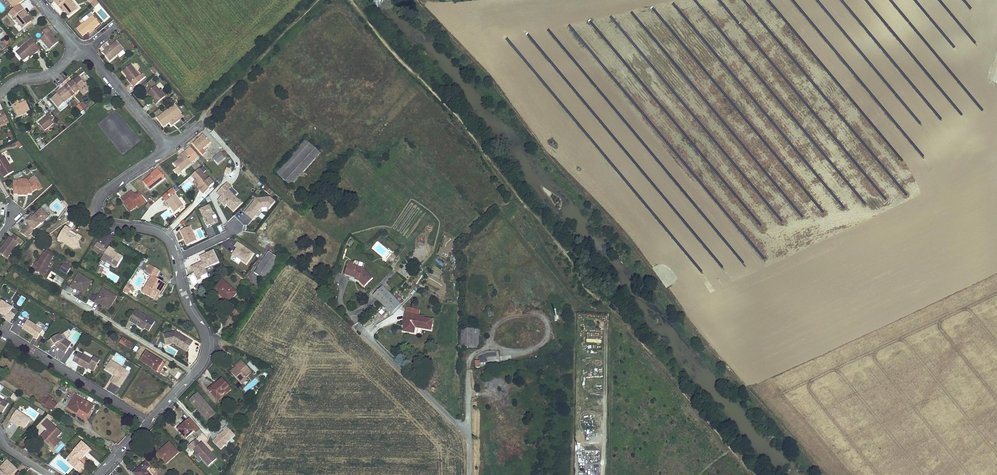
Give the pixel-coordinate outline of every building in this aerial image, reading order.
[(14,9),(24,0),(7,0),(14,9)] [(54,1),(59,7),(60,5),(64,10),(69,16),(77,9),(70,0),(66,0),(64,2),(63,0),(55,0),(54,1)] [(94,8),(100,4),(97,0),(87,0),(94,8)] [(19,13),(13,18),(23,29),(31,21),(27,16),(26,16),(22,11),(19,13)] [(92,15),(76,29),(83,37),(88,32),(90,34),(95,30),(94,29),(100,24),(92,15)] [(45,35),(40,39),(49,50),(58,42),(53,37),(49,32),(51,30),(48,27),(42,32),(45,35)] [(28,55),(39,47),(32,39),(16,52),(23,61),(29,56),(28,55)] [(106,50),(103,52),(110,61),(124,50),(116,41),(108,48),(108,47),(105,49),(106,50)] [(40,48),(39,47),(28,55),(29,56),(30,57),(40,48)] [(132,65),(123,72),(128,77),(130,75),(135,80),(132,82),(135,86),(144,79),(141,75),(132,65)] [(72,80),(64,87),(72,96),(86,85),(79,76),(73,81),(72,80)] [(156,85),(148,93),(152,99),(156,96),(160,101),(165,96),(156,85)] [(72,96),(64,87),(62,89),(65,93),(60,97),(57,94),(51,99),(59,108),(59,107),(61,110),(67,105),(65,102),(72,96)] [(20,105),(13,107),(14,109),(18,117),(30,111),(26,101),(19,104),(20,105)] [(18,102),(10,106),(12,111),(14,109),(13,107),(20,105),(19,104),(18,102)] [(174,104),(157,117),(164,126),(170,122),(169,122),(181,113),(174,104)] [(9,122),(4,110),(0,112),(0,125),(9,122)] [(172,125),(183,116),(181,113),(169,122),(170,122),(170,123),(172,125)] [(47,116),(38,123),(45,130),(54,123),(51,120),(47,116)] [(210,142),(204,135),(195,142),(199,147),(197,149),(200,152),(210,142)] [(320,153),(306,141),(276,173),(290,186),(320,153)] [(199,157),(190,146),(184,151),(190,158),(188,159),(184,155),(179,159),(173,164),(177,168),(174,171),(178,175),(199,157)] [(190,158),(184,151),(177,157),(179,159),(184,155),(188,159),(190,158)] [(224,158),(220,153),(213,159),(218,164),(224,158)] [(0,154),(0,170),(5,177),(14,172),(5,157),(3,158),(1,154),(0,154)] [(151,174),(151,175),(149,177),(143,181),(149,190),(161,182),(165,178),(157,169),(151,174)] [(211,182),(199,169),(191,176),(195,181),(196,181),(201,186),(202,185),(205,187),(211,182)] [(36,190),(37,192),(42,189),(36,179),(32,181),(31,181),(28,183),(24,185),(18,185),(18,182),(13,182),(13,195),(18,195),(18,196),(25,196),(25,195),(28,195),(32,195),(32,193),(36,190)] [(205,187),(202,185),(201,186),(196,181),(195,181),(194,182),(201,191),(205,187)] [(186,191),(193,185),(190,182),(183,188),(186,191)] [(224,207),(226,205),(234,212),(243,203),(229,189),(232,187),(227,182),(216,193),(220,197),(217,200),(224,207)] [(265,186),(262,189),(270,195),(273,191),(265,186)] [(124,202),(134,194),(132,191),(121,199),(124,202)] [(139,206),(147,201),(138,192),(134,194),(124,202),(130,211),(136,207),(138,205),(139,206)] [(266,213),(275,202),(263,194),(259,199),(256,197),(244,213),(253,220),(261,209),(266,213)] [(183,206),(175,195),(168,200),(167,201),(171,206),(170,206),(175,212),(183,206)] [(206,227),(216,224),(212,213),(213,213),(210,205),(199,209),(206,227)] [(26,238),(43,224),(38,218),(42,215),(37,209),(24,220),(29,225),(21,232),(26,238)] [(301,213),(297,210),(289,220),(293,223),(301,213)] [(67,226),(59,239),(64,242),(65,240),(70,244),(71,242),(76,246),(77,244),(80,243),(80,241),(81,239),(77,237),(79,235),(74,232),(75,231),(67,226)] [(191,226),(180,230),(185,245),(196,242),(191,226)] [(18,243),(20,245),(23,241),(15,235),(12,238),(10,237),(4,245),(5,246),(4,247),(3,246),(0,251),(0,253),(7,259),(18,243)] [(65,240),(64,242),(75,249),(81,248),(80,243),(77,244),(76,246),(71,242),(70,244),(65,240)] [(98,242),(94,240),(91,243),(89,247),(93,250),(96,246),(98,242)] [(96,246),(93,250),(99,254),(100,253),(103,247),(104,246),(98,242),(96,246)] [(239,242),(231,255),(246,265),(255,253),(239,242)] [(46,248),(44,252),(53,257),(55,253),(46,248)] [(104,256),(102,260),(106,263),(107,261),(117,267),(123,257),(118,254),(117,256),(113,253),(108,250),(104,256)] [(213,250),(199,255),(201,262),(191,266),(197,281),(203,279),(202,276),(208,274),(205,268),(219,263),(213,250)] [(35,264),(32,269),(42,275),(47,267),(53,257),(44,252),(38,262),(36,265),(35,264)] [(279,259),(269,252),(255,273),(265,280),(279,259)] [(390,263),(396,256),(392,253),(387,260),(390,263)] [(354,263),(349,262),(344,275),(354,278),(357,279),(359,281),(364,287),(373,278),(363,268),(353,265),(354,263)] [(64,264),(61,268),(68,273),(70,268),(71,267),(69,265),(68,267),(64,264)] [(47,267),(42,275),(47,278),(52,270),(47,267)] [(148,288),(144,294),(153,299),(156,293),(159,295),(165,284),(155,278),(159,271),(152,267),(148,274),(151,276),(145,286),(148,288)] [(62,285),(65,278),(51,272),(48,280),(62,285)] [(89,280),(78,274),(70,288),(74,290),(75,289),(78,291),(79,290),(80,291),(81,292),(84,295),(89,286),(87,284),(89,280)] [(237,293),(223,280),(214,290),(221,296),(222,296),(229,302),(237,293)] [(392,296),(383,287),(373,296),(383,305),(392,296)] [(113,295),(103,289),(94,302),(98,305),(99,303),(102,305),(103,304),(105,305),(105,307),(109,309),(114,301),(111,299),(113,295)] [(229,302),(222,296),(221,296),(214,290),(213,291),(227,304),(229,302)] [(401,304),(392,296),(383,305),(391,314),(401,304)] [(0,301),(0,313),(5,316),(3,319),(10,323),(15,315),(10,312),(13,308),(0,301)] [(154,321),(134,309),(128,320),(135,324),(135,323),(144,328),(148,330),(154,321)] [(424,317),(410,315),(408,326),(405,326),(404,331),(414,333),(415,327),(431,330),(432,320),(423,319),(424,317)] [(44,330),(28,320),(23,329),(35,336),(34,338),(38,340),(44,330)] [(479,331),(479,330),(461,329),(461,348),(479,348),(478,337),(482,337),(482,331),(479,331)] [(175,331),(162,334),(165,345),(173,343),(179,347),(181,344),(188,348),(192,342),(179,334),(178,335),(177,333),(177,332),(175,331)] [(64,340),(60,334),(48,341),(52,348),(56,345),(58,347),(66,353),(72,344),(66,340),(65,341),(64,340)] [(123,338),(120,343),(130,349),(133,344),(123,338)] [(51,354),(61,360),(65,353),(55,348),(51,354)] [(141,361),(152,368),(161,374),(166,365),(146,352),(141,361)] [(94,360),(84,354),(78,364),(89,370),(89,369),(94,372),(100,361),(95,358),(94,360)] [(243,362),(241,360),(235,366),(230,371),(232,373),(237,368),(243,362)] [(127,370),(112,361),(106,370),(114,375),(115,374),(116,375),(116,376),(119,378),(115,384),(120,387),(127,377),(124,375),(127,370)] [(248,367),(243,362),(237,368),(232,373),(240,382),(246,377),(245,376),(242,373),(248,367)] [(272,368),(260,363),(259,365),(262,367),(261,368),(271,372),(272,368)] [(251,371),(248,367),(242,373),(245,376),(251,371)] [(232,390),(223,379),(219,383),(209,391),(215,398),(220,394),(222,397),(226,393),(227,394),(232,390)] [(219,383),(218,381),(208,390),(209,391),(219,383)] [(10,398),(15,402),(19,397),(14,393),(10,398)] [(197,393),(189,401),(192,404),(200,397),(197,393)] [(220,394),(215,398),(218,402),(227,394),(226,393),(222,397),(220,394)] [(76,395),(68,408),(77,413),(79,408),(88,414),(93,406),(76,395)] [(207,421),(216,413),(200,397),(192,404),(196,409),(197,407),(200,410),(198,411),(204,417),(207,421)] [(3,413),(8,404),(0,398),(0,412),(3,413)] [(46,398),(42,403),(53,410),(57,404),(51,401),(49,399),(46,398)] [(17,410),(9,421),(13,424),(15,422),(20,425),(24,428),(26,426),(29,421),(31,422),(33,420),(17,410)] [(202,433),(189,418),(181,425),(182,426),(178,430),(185,438),(193,431),(198,436),(202,433)] [(45,432),(41,436),(49,444),(55,438),(60,432),(49,422),(45,426),(48,429),(49,431),(47,434),(45,432)] [(220,449),(234,435),(226,426),(223,429),(224,430),(220,435),(220,437),(217,437),(213,442),(220,449)] [(204,434),(199,438),(203,443),(208,439),(204,434)] [(70,460),(69,462),(78,470),(82,465),(79,462),(77,460),(80,457),(82,458),(90,449),(82,442),(74,451),(77,453),(74,456),(71,454),(68,458),(70,460)] [(179,452),(170,442),(157,454),(167,464),(179,452)] [(208,466),(216,459),(201,442),(193,450),(196,453),(200,457),(208,466)] [(0,468),(0,474),(6,474),(7,474),(10,474),(14,471),(10,468),(13,465),(7,460),(0,468)] [(146,463),(134,474),(135,474),(151,474),(146,470),(149,468),(146,463)]
